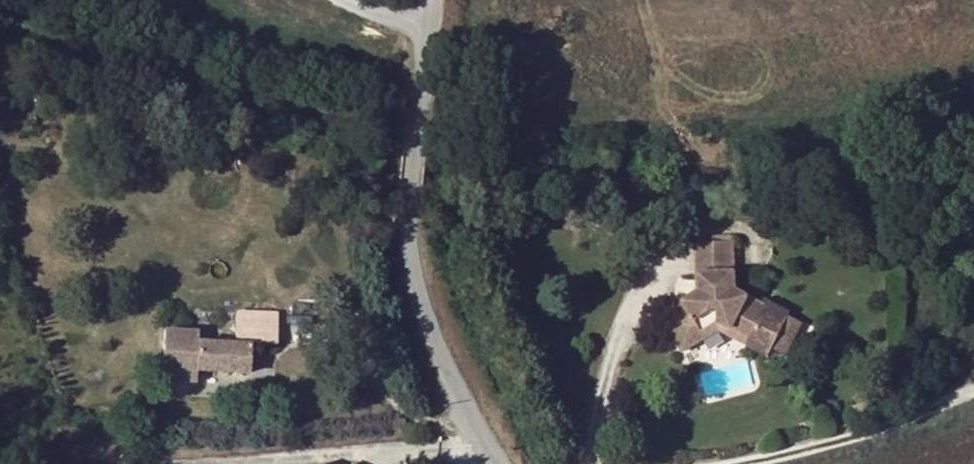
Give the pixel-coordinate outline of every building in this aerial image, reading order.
[(973,210),(973,198),(960,199),(961,211),(973,210)] [(761,307),(730,289),(727,241),(690,243),(694,294),(677,304),(679,307),(678,307),(675,309),(671,314),(666,321),(665,325),(664,330),(664,338),(664,341),(667,339),(675,352),(697,338),(693,332),(711,321),(763,351),(784,315),(763,303),(761,307)] [(277,314),(236,312),(234,345),(198,342),(198,332),(163,330),(159,381),(195,383),(196,371),(248,375),(250,344),(275,345),(277,314)] [(784,315),(763,351),(779,359),(797,322),(784,315)] [(711,328),(760,356),(763,351),(711,321),(693,332),(697,338),(711,328)] [(873,408),(876,416),(887,412),(885,404),(873,408)]
